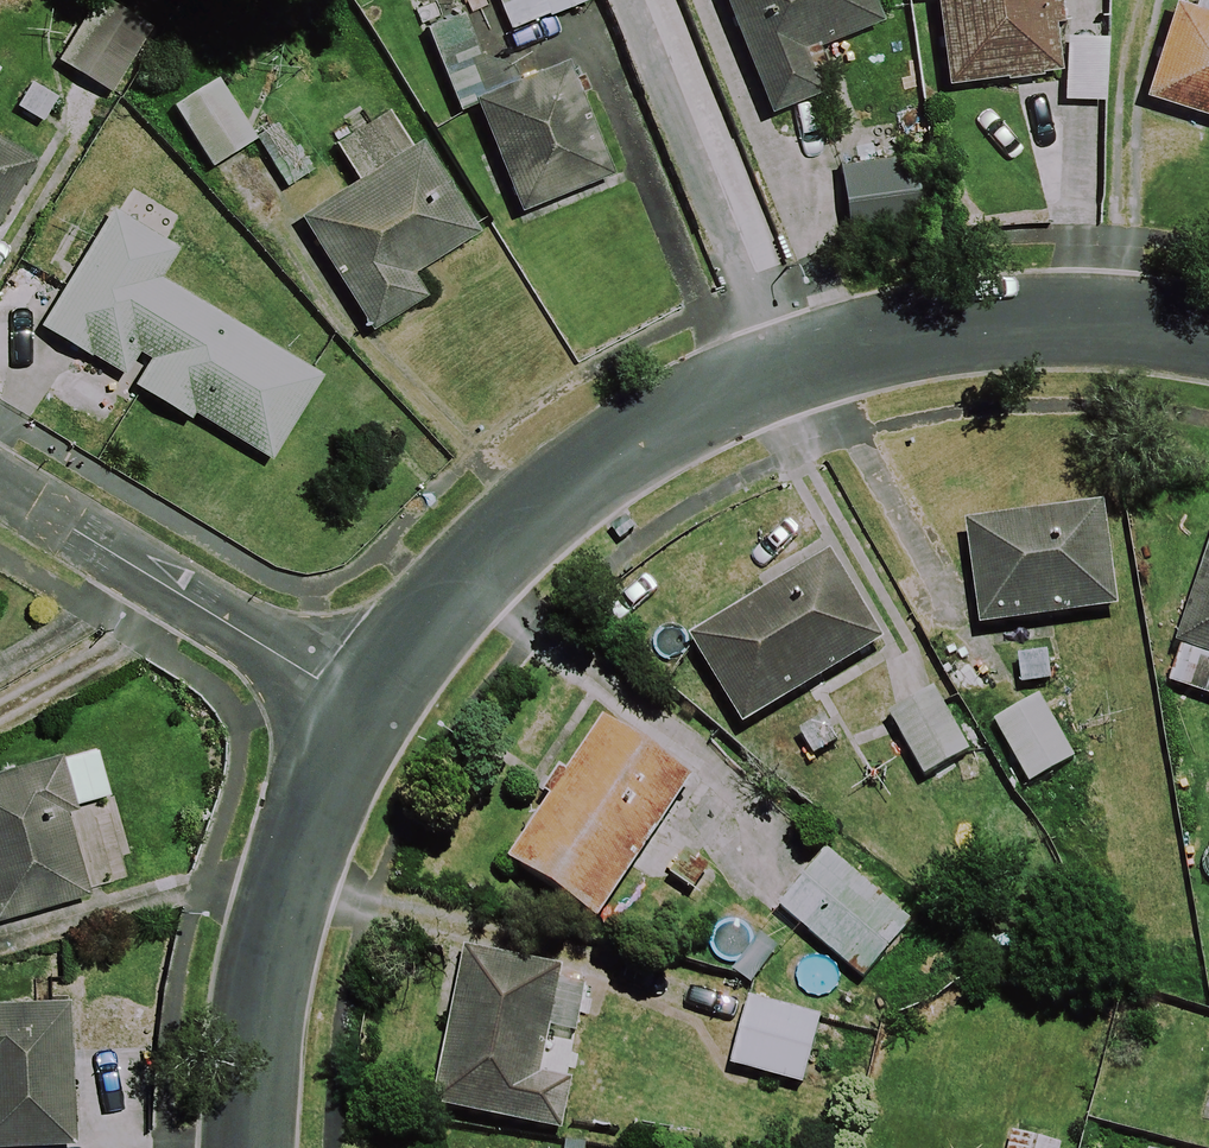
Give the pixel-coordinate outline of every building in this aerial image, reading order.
[(100,0),(96,0),(57,68),(106,97),(147,27),(100,0)] [(525,27),(591,0),(514,0),(525,27)] [(876,0),(733,0),(773,108),(836,85),(820,41),(883,18),(876,0)] [(1052,0),(945,0),(952,83),(1058,75),(1052,0)] [(1148,85),(1208,105),(1208,0),(1175,0),(1148,85)] [(482,97),(527,209),(616,174),(570,61),(482,97)] [(254,140),(209,80),(166,112),(210,172),(254,140)] [(473,238),(397,112),(331,151),(354,189),(301,221),(369,333),(421,302),(407,277),(473,238)] [(0,136),(0,225),(39,159),(0,136)] [(917,236),(905,162),(834,174),(847,248),(917,236)] [(119,209),(49,325),(273,461),(327,373),(165,275),(182,247),(119,209)] [(1006,630),(1015,689),(1058,683),(1049,624),(1113,615),(1098,511),(961,530),(976,634),(1006,630)] [(1163,689),(1208,704),(1208,542),(1163,689)] [(738,734),(894,638),(865,592),(851,601),(825,559),(684,645),(738,734)] [(965,759),(934,698),(887,721),(918,783),(965,759)] [(1070,765),(1035,704),(991,730),(1026,791),(1070,765)] [(501,868),(605,928),(689,782),(585,722),(501,868)] [(52,767),(0,781),(0,922),(86,899),(52,767)] [(907,930),(824,856),(775,911),(858,985),(907,930)] [(586,988),(470,955),(428,1106),(553,1141),(566,1094),(532,1085),(547,1032),(572,1039),(586,988)] [(816,1024),(745,1004),(727,1070),(798,1090),(816,1024)] [(70,1006),(0,1007),(0,1147),(73,1147),(70,1006)] [(1197,1124),(1208,1127),(1208,1081),(1197,1124)] [(1007,1135),(1004,1147),(1056,1147),(1007,1135)]
